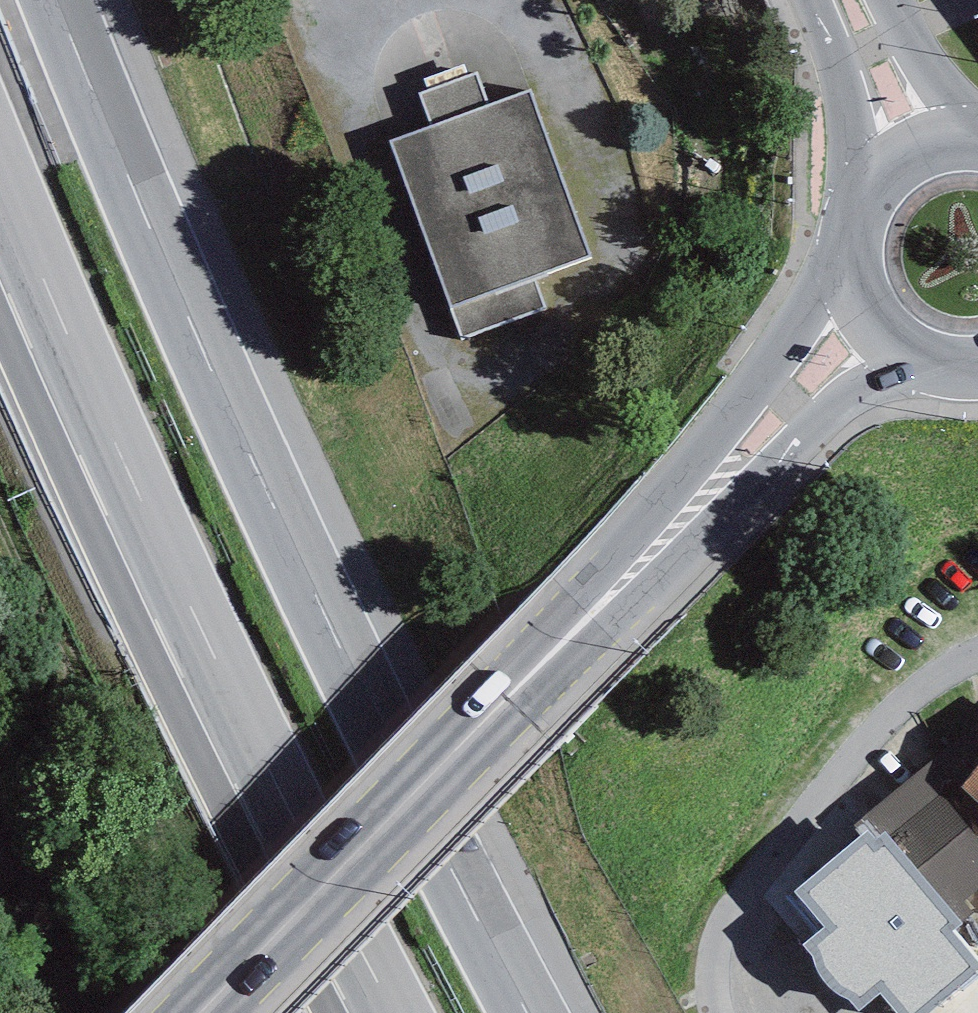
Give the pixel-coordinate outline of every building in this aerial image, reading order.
[(534,277),(591,258),(530,90),(490,105),(477,72),(419,93),(432,126),(389,141),(451,306),(462,338),(546,307),(534,277)] [(961,787),(974,771),(949,750),(871,811),(962,924),(974,914),(965,903),(977,891),(977,802),(961,787)] [(961,787),(977,802),(977,766),(974,771),(961,787)] [(977,976),(977,961),(954,932),(962,924),(871,811),(854,826),(861,836),(794,891),(824,926),(802,944),(812,956),(814,963),(816,972),(823,982),(831,990),(840,996),(848,999),(860,1011),(880,993),(899,1012),(933,1012),(977,976)]
